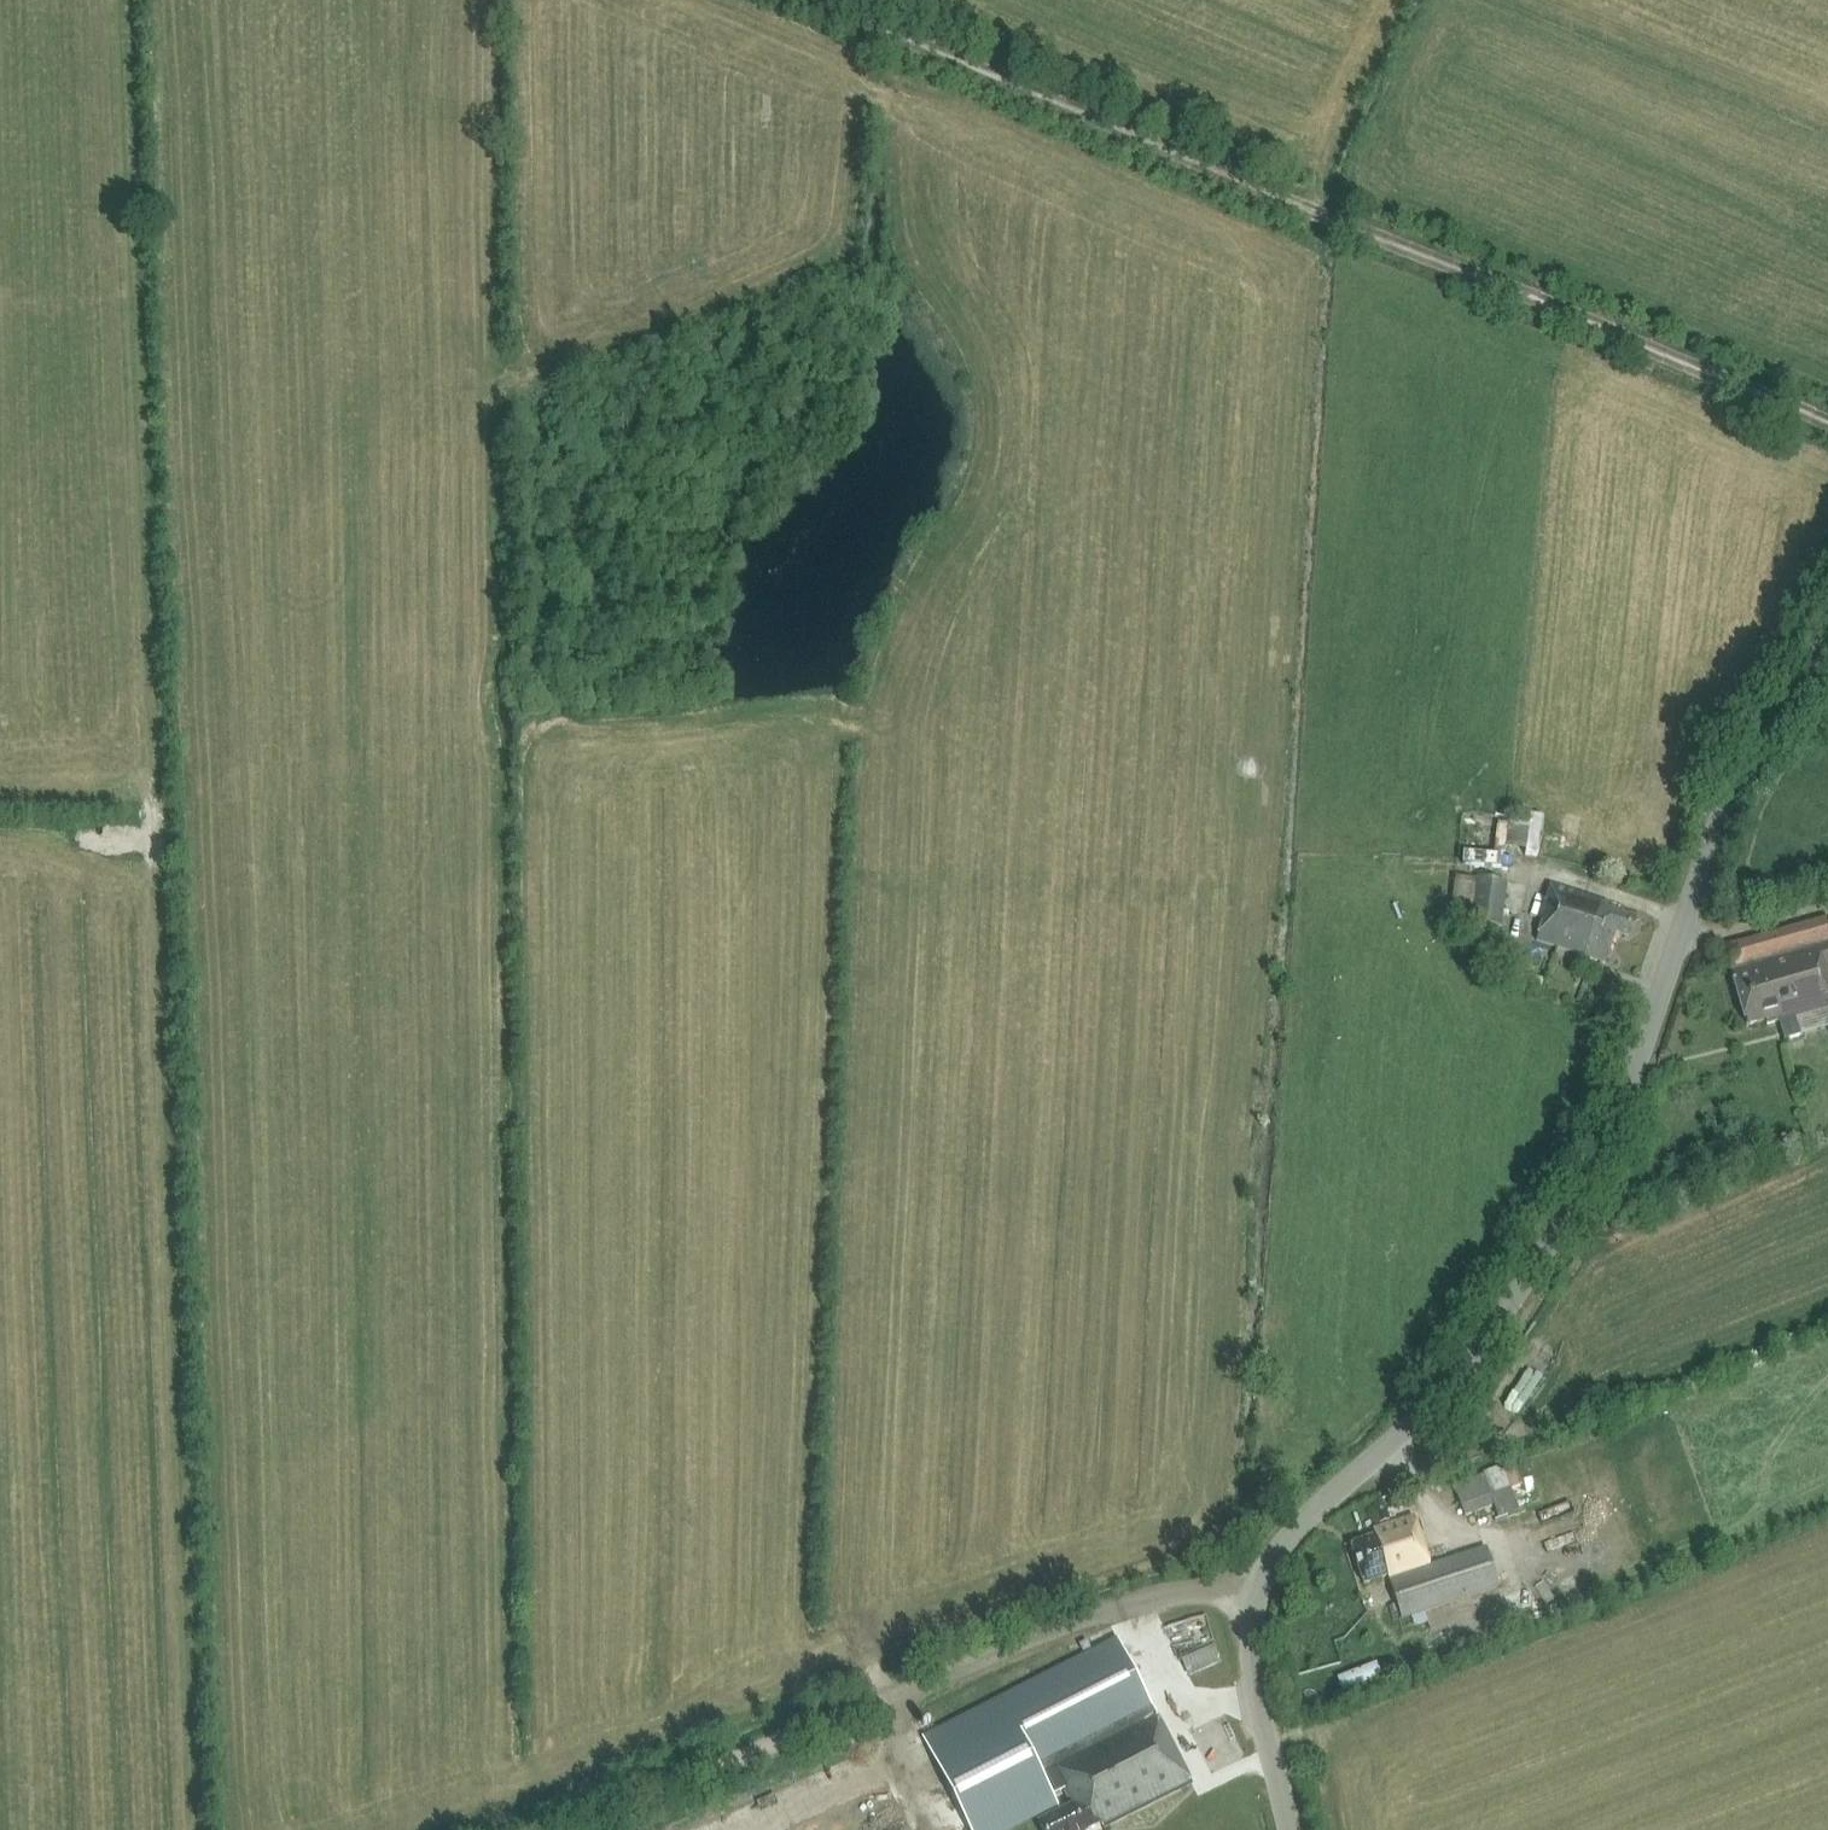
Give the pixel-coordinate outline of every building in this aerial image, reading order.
[(1543,821),(1544,822),(1547,814),(1521,804),(1516,815),(1542,825),(1543,821)] [(1501,928),(1506,882),(1476,879),(1470,924),(1501,928)] [(1605,907),(1607,902),(1551,884),(1540,918),(1544,920),(1538,939),(1605,960),(1615,931),(1627,935),(1633,916),(1605,907)] [(1725,947),(1748,1027),(1767,1022),(1768,1028),(1780,1025),(1785,1042),(1800,1038),(1794,1018),(1827,1009),(1827,965),(1827,918),(1725,947)] [(1515,1461),(1455,1484),(1466,1515),(1495,1504),(1500,1517),(1522,1509),(1514,1487),(1524,1484),(1515,1461)] [(1389,1521),(1385,1508),(1376,1511),(1380,1524),(1389,1521)] [(1376,1537),(1352,1545),(1366,1584),(1389,1576),(1404,1619),(1500,1586),(1487,1546),(1430,1566),(1413,1517),(1373,1530),(1376,1537)] [(926,1736),(974,1829),(1004,1829),(1048,1807),(1043,1798),(1066,1786),(1075,1803),(1041,1821),(1045,1829),(1088,1829),(1105,1820),(1107,1824),(1191,1781),(1110,1625),(1089,1636),(1095,1649),(926,1736)]
